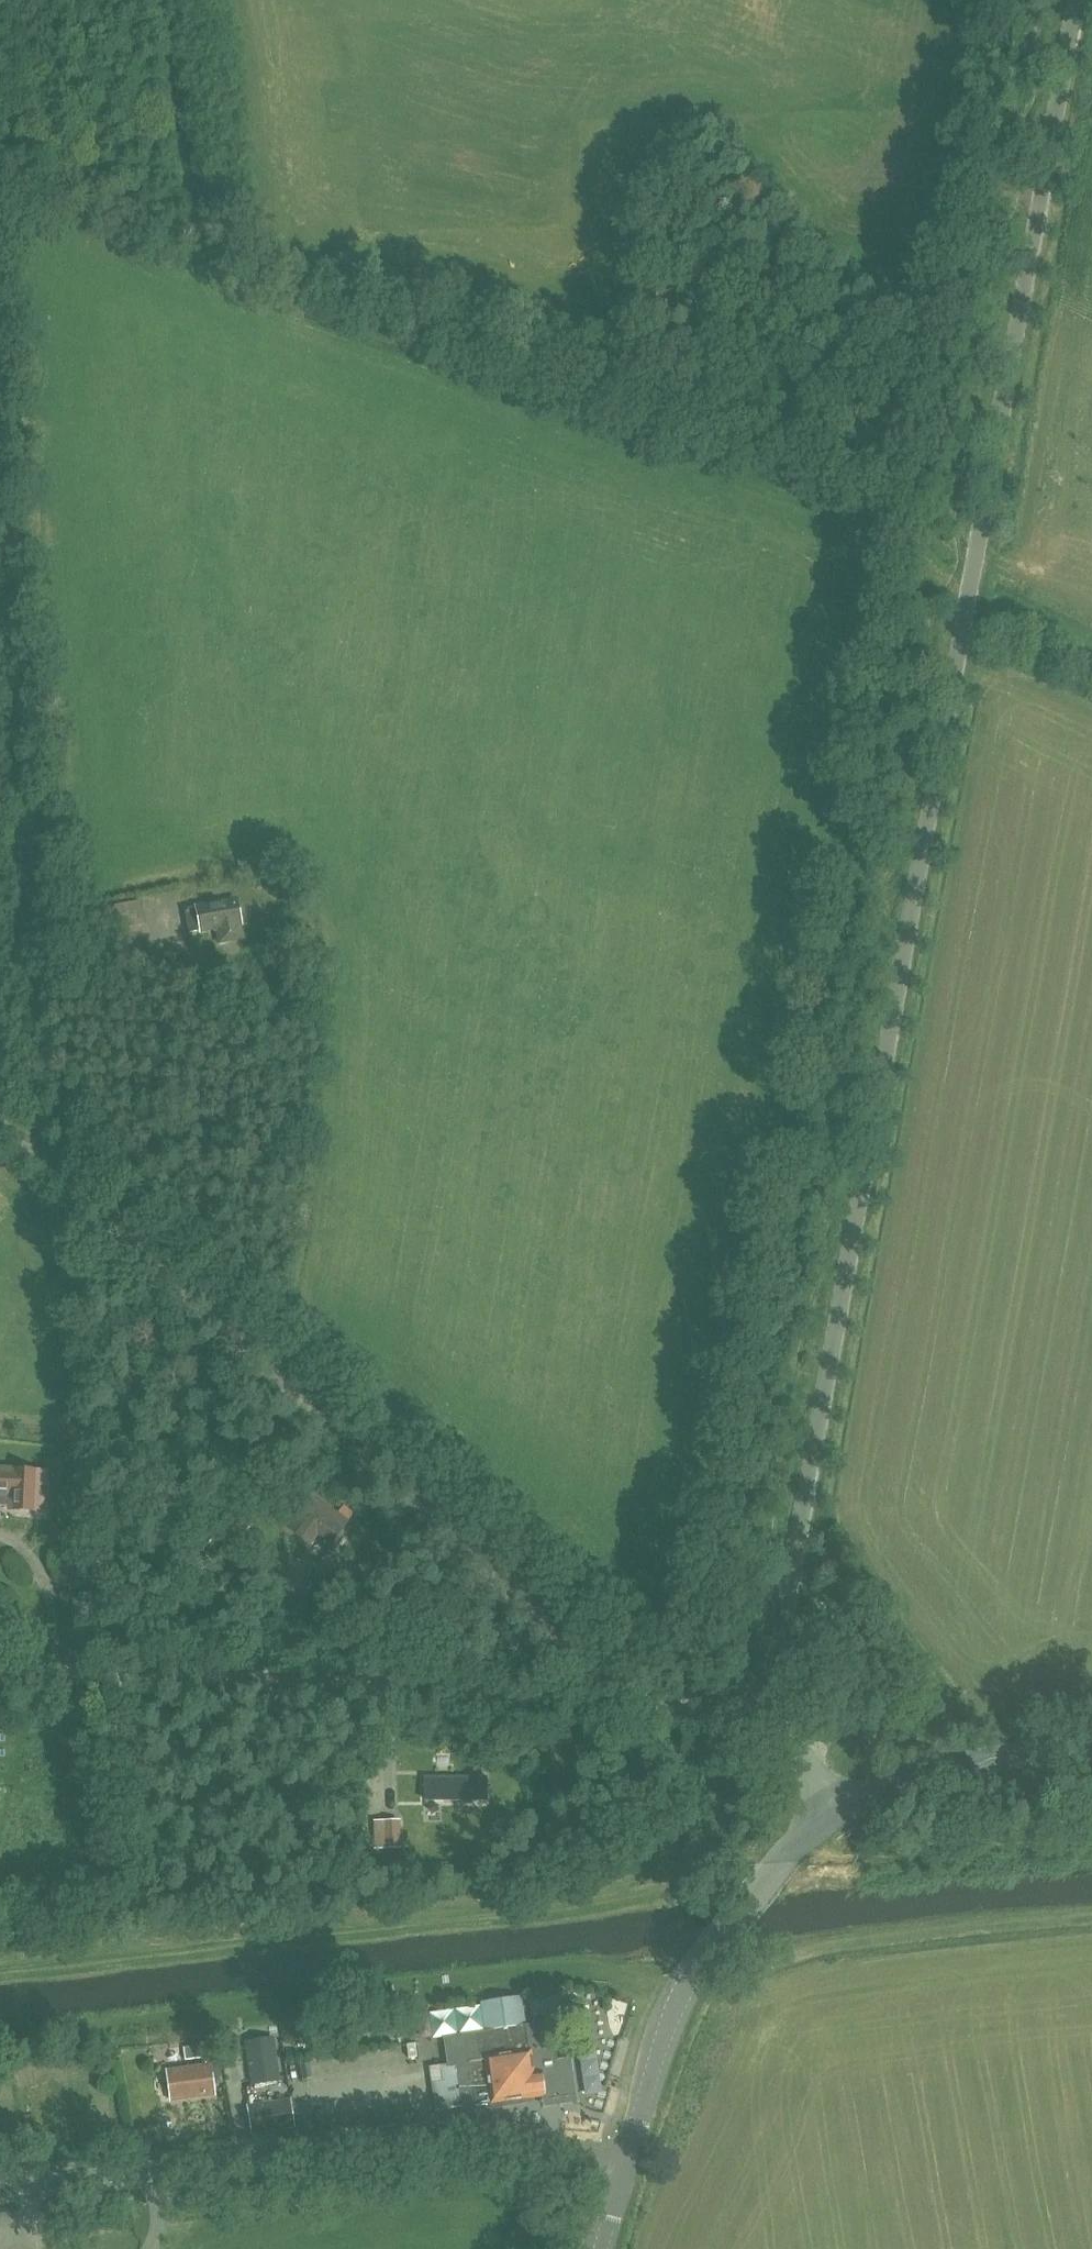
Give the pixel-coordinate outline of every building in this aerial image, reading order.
[(236,898),(184,908),(189,931),(215,927),(218,929),(220,940),(242,936),(239,922),(240,922),(236,898)] [(126,943),(116,945),(120,965),(130,962),(126,943)] [(11,1505),(11,1509),(16,1509),(20,1511),(27,1512),(31,1510),(35,1510),(36,1508),(47,1509),(49,1471),(13,1469),(13,1470),(0,1469),(0,1504),(11,1505)] [(323,1537),(339,1516),(313,1495),(288,1527),(310,1544),(318,1533),(323,1537)] [(82,1546),(74,1547),(76,1568),(84,1567),(82,1546)] [(487,1777),(425,1777),(425,1799),(487,1799),(487,1777)] [(400,1847),(399,1820),(384,1821),(384,1847),(400,1847)] [(492,1994),(494,2023),(534,2020),(532,1991),(492,1994)] [(463,2111),(476,2109),(525,2102),(525,2097),(562,2091),(552,2021),(443,2037),(447,2064),(430,2067),(437,2110),(462,2107),(463,2111)] [(248,2050),(253,2084),(279,2080),(274,2046),(248,2050)] [(171,2100),(215,2094),(211,2065),(168,2071),(171,2100)] [(252,2134),(295,2128),(291,2098),(248,2105),(252,2134)]
